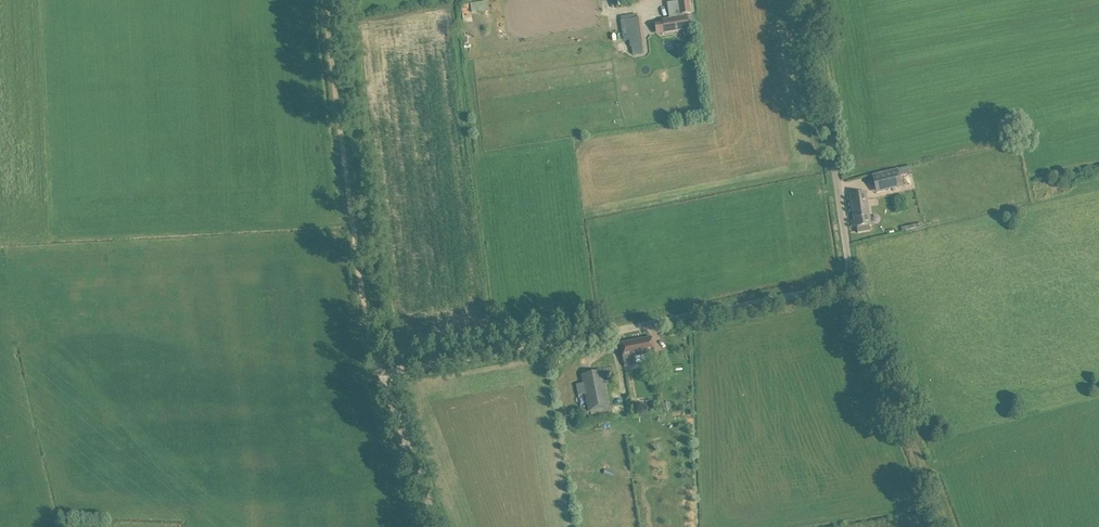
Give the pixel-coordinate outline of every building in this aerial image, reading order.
[(681,14),(691,13),(689,0),(679,0),(681,14)] [(691,29),(689,16),(662,20),(664,33),(679,30),(680,36),(686,35),(685,29),(691,29)] [(633,54),(643,53),(642,45),(638,18),(627,19),(631,46),(632,46),(633,54)] [(684,45),(677,46),(679,59),(686,58),(684,45)] [(901,187),(897,170),(873,176),(876,190),(887,188),(888,190),(901,187)] [(869,224),(871,224),(866,192),(851,194),(855,226),(857,226),(858,233),(870,231),(869,224)] [(652,337),(621,343),(620,343),(625,366),(656,360),(652,337)] [(583,375),(592,421),(613,416),(611,407),(609,407),(602,371),(583,375)]
